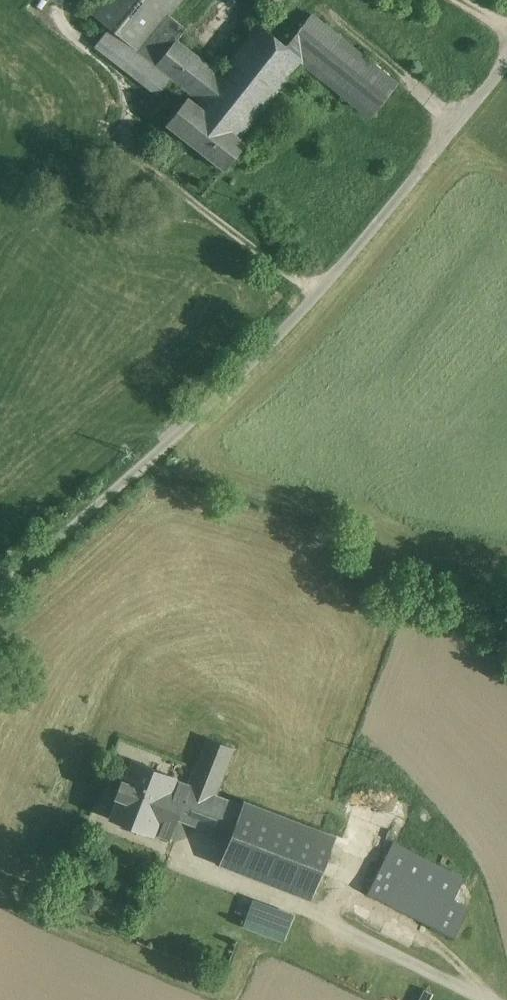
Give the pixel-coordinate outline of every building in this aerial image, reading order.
[(90,12),(109,28),(156,65),(177,39),(177,40),(186,29),(170,16),(183,0),(100,0),(90,12)] [(397,85),(310,15),(286,46),(302,60),(305,63),(371,116),(397,85)] [(259,24),(221,73),(200,100),(197,104),(240,138),(299,64),(302,66),(305,63),(302,60),(286,46),(285,45),(259,24)] [(156,65),(109,28),(96,46),(159,95),(171,78),(156,65)] [(177,40),(177,39),(156,65),(171,78),(173,79),(200,100),(220,73),(177,40)] [(197,104),(188,97),(167,124),(225,169),(246,142),(240,138),(197,104)] [(233,745),(207,734),(193,767),(189,780),(214,790),(233,745)] [(176,775),(134,758),(126,778),(122,777),(116,793),(120,795),(111,815),(154,832),(154,830),(176,775)] [(189,780),(176,775),(154,830),(169,836),(176,817),(227,836),(241,801),(214,790),(189,780)] [(335,832),(242,797),(227,836),(218,861),(311,897),(335,832)] [(462,875),(393,840),(368,890),(436,925),(451,898),(462,875)] [(294,909),(253,893),(241,922),(282,939),(294,909)] [(468,907),(451,898),(436,925),(454,934),(468,907)]
